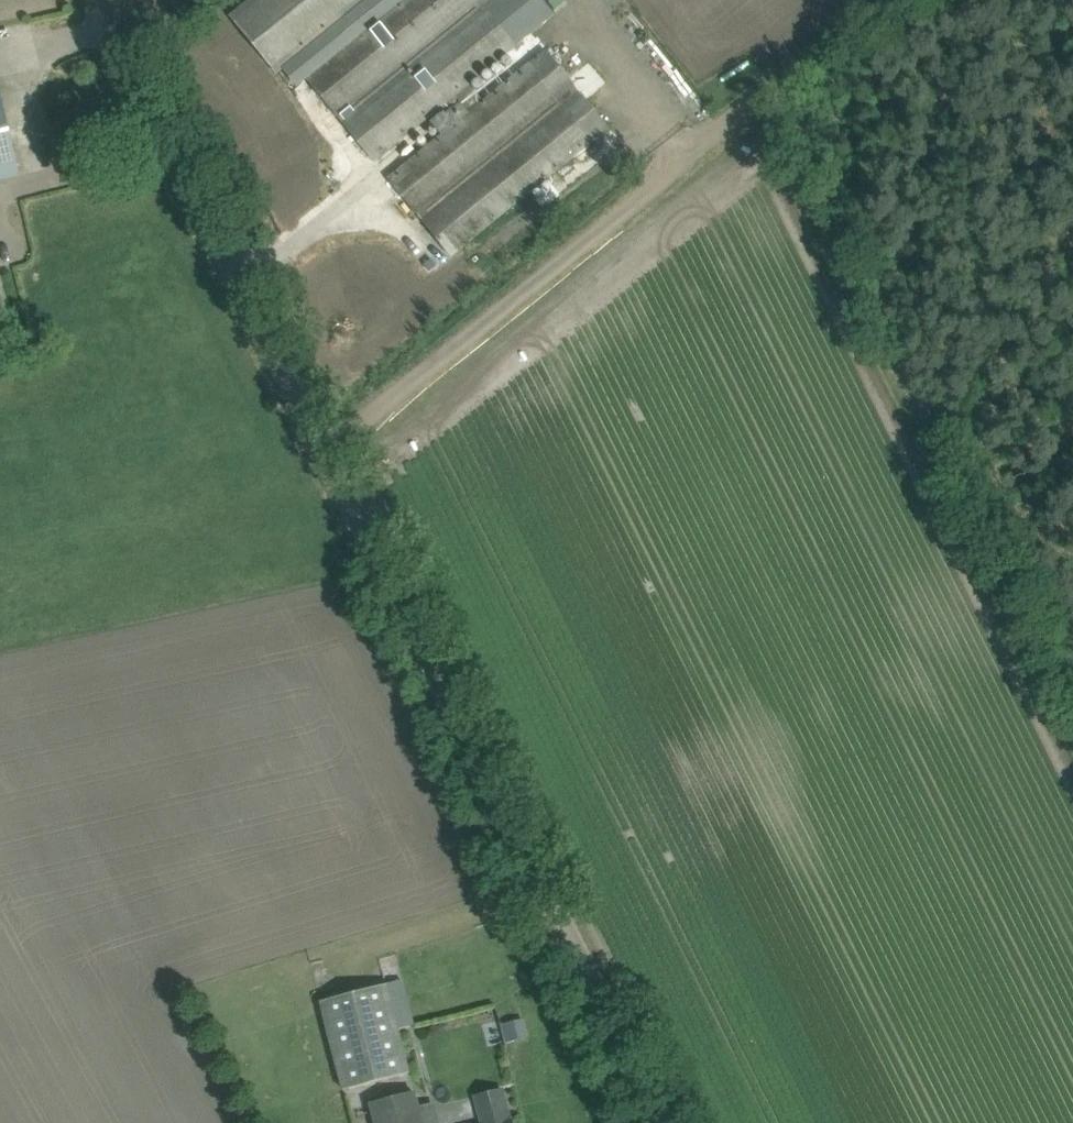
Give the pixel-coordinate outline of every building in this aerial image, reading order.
[(280,73),(355,13),(368,29),(379,20),(365,2),(367,0),(250,0),(232,14),(280,73)] [(375,161),(428,118),(442,135),(483,101),(470,85),(486,71),(513,50),(554,16),(541,0),(367,0),(365,2),(379,20),(368,29),(307,78),(375,161)] [(389,179),(453,256),(551,174),(566,193),(598,167),(582,148),(645,96),(582,19),(500,87),(442,135),(389,179)] [(20,175),(0,85),(0,179),(20,175)] [(321,1001),(344,1090),(410,1073),(387,984),(321,1001)] [(497,1024),(502,1043),(526,1036),(521,1017),(497,1024)] [(512,1120),(510,1121),(502,1090),(476,1097),(483,1122),(513,1122),(512,1120)] [(415,1092),(371,1103),(376,1122),(423,1122),(415,1092)]
